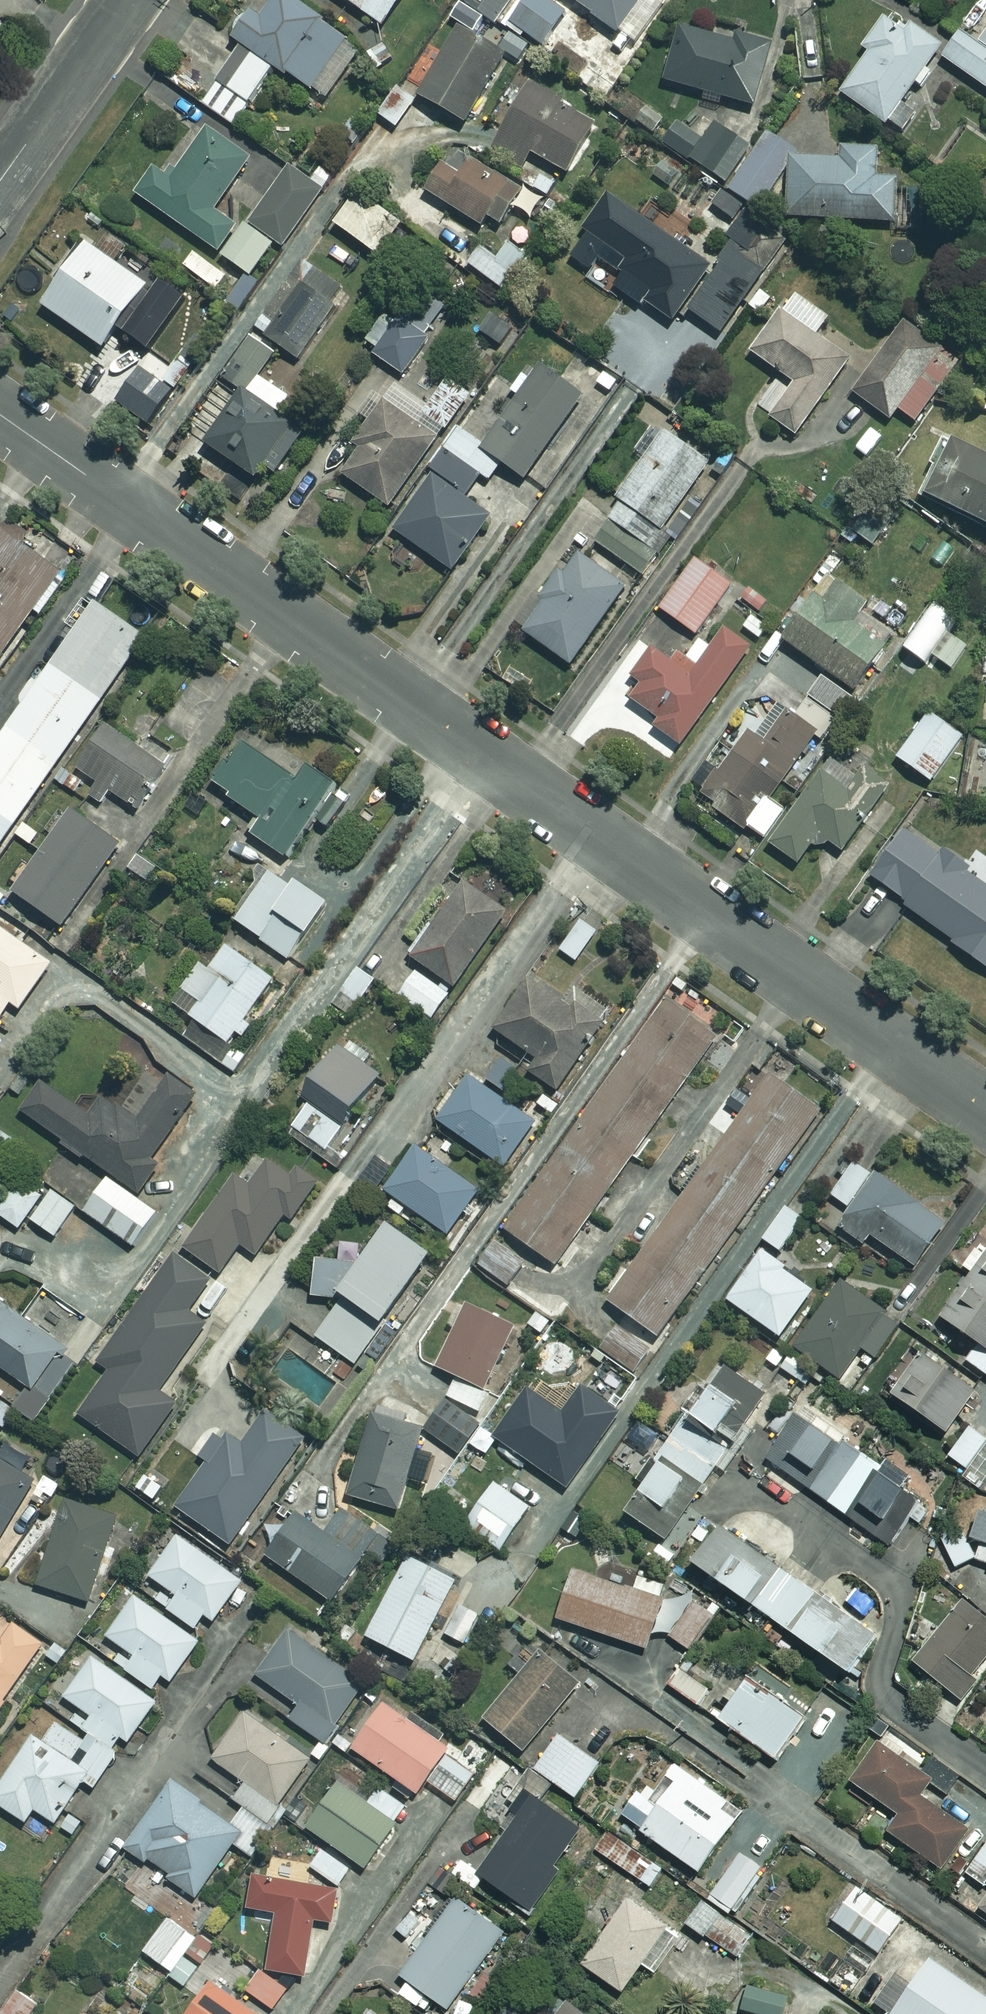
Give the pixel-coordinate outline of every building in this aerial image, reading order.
[(331,101),(368,49),(297,0),(282,0),(268,20),(257,12),(238,40),(247,46),(207,104),(240,127),(282,67),(331,101)] [(390,28),(410,0),(350,0),(390,28)] [(469,3),(499,24),(516,0),(471,0),(469,3)] [(554,0),(535,0),(515,29),(551,54),(577,16),(554,0)] [(623,34),(648,0),(576,0),(623,34)] [(909,102),(946,50),(913,26),(908,33),(890,20),(869,49),(876,54),(848,94),(911,138),(927,115),(909,102)] [(736,42),(684,28),(669,83),(760,109),(778,42),(739,31),(736,42)] [(512,56),(466,29),(425,98),(472,125),(512,56)] [(966,34),(948,60),(985,86),(985,48),(966,34)] [(397,125),(418,94),(399,81),(378,113),(397,125)] [(603,131),(534,90),(495,156),(527,175),(540,154),(577,176),(603,131)] [(674,116),(656,103),(642,122),(660,135),(674,116)] [(754,145),(722,123),(711,139),(686,122),(672,144),(729,182),(754,145)] [(255,161),(212,131),(175,184),(158,172),(142,196),(223,253),(243,225),(221,209),(255,161)] [(796,157),(765,142),(739,194),(770,210),(796,157)] [(887,152),(848,150),(847,161),(797,159),(794,219),(902,224),(904,180),(885,179),(887,152)] [(507,227),(528,192),(478,162),(469,178),(450,166),(433,194),(485,226),(491,217),(507,227)] [(287,246),(337,176),(325,167),(314,183),(294,168),(230,257),(258,278),(283,243),(287,246)] [(749,207),(727,191),(716,205),(738,222),(749,207)] [(717,269),(615,195),(589,230),(635,263),(619,286),(647,306),(650,302),(679,322),(717,269)] [(368,216),(347,204),(336,223),(357,235),(368,216)] [(511,291),(536,257),(514,241),(501,259),(486,248),(474,264),(511,291)] [(174,301),(89,243),(65,278),(69,281),(50,308),(131,364),(174,301)] [(743,278),(724,266),(694,310),(713,322),(743,278)] [(351,293),(320,271),(271,337),(302,359),(351,293)] [(462,293),(430,272),(377,355),(409,376),(462,293)] [(852,335),(818,312),(779,369),(801,384),(777,419),(804,437),(857,360),(842,350),(852,335)] [(519,330),(498,313),(484,331),(505,348),(519,330)] [(965,363),(910,323),(858,394),(895,420),(902,410),(921,423),(965,363)] [(280,356),(255,339),(202,416),(223,430),(213,446),(265,481),(272,470),(281,476),(310,433),(283,414),(295,398),(265,377),(280,356)] [(594,401),(539,361),(516,392),(525,399),(488,448),(533,482),(594,401)] [(154,426),(193,371),(181,363),(166,385),(145,370),(122,403),(154,426)] [(476,394),(455,379),(434,409),(403,386),(391,403),(379,394),(365,415),(375,422),(359,445),(367,450),(349,475),(395,509),(476,394)] [(655,552),(716,461),(675,433),(671,438),(657,428),(641,452),(652,459),(623,501),(627,503),(600,544),(650,577),(663,557),(655,552)] [(440,476),(468,498),(485,476),(494,482),(507,465),(461,430),(431,469),(440,476)] [(963,446),(938,501),(985,523),(985,456),(963,446)] [(468,498),(440,476),(399,530),(457,574),(498,520),(468,498)] [(893,521),(872,506),(856,531),(877,545),(893,521)] [(67,576),(61,572),(73,555),(16,514),(4,531),(2,529),(0,532),(0,669),(67,576)] [(570,574),(566,571),(549,597),(542,592),(519,626),(577,665),(631,587),(584,554),(570,574)] [(735,587),(697,560),(661,610),(700,637),(735,587)] [(880,607),(836,577),(790,642),(864,693),(903,638),(873,617),(880,607)] [(151,639),(101,604),(0,749),(0,856),(151,639)] [(755,650),(729,631),(715,649),(703,641),(689,660),(682,655),(677,663),(655,648),(633,679),(643,686),(633,701),(661,721),(655,728),(684,748),(755,650)] [(972,647),(952,634),(937,657),(958,670),(972,647)] [(857,697),(826,678),(802,716),(834,736),(857,697)] [(797,771),(806,777),(821,755),(814,750),(824,736),(776,701),(725,772),(712,762),(697,782),(711,792),(706,799),(752,832),(755,828),(768,838),(788,810),(776,801),(797,771)] [(970,737),(935,713),(903,758),(938,783),(970,737)] [(85,769),(101,781),(93,793),(108,804),(116,792),(139,808),(169,766),(115,727),(85,769)] [(236,762),(221,783),(238,796),(234,800),(262,821),(254,831),(290,858),(343,787),(318,768),(308,782),(255,743),(239,764),(236,762)] [(804,866),(818,848),(837,847),(846,854),(874,817),(866,811),(882,790),(840,758),(775,844),(804,866)] [(92,781),(69,767),(60,782),(84,796),(92,781)] [(125,843),(78,810),(21,892),(68,925),(125,843)] [(908,905),(959,941),(956,945),(985,967),(985,876),(953,852),(948,859),(910,832),(878,878),(911,901),(908,905)] [(302,892),(271,870),(236,918),(294,960),(314,933),(319,936),(339,908),(307,885),(302,892)] [(515,914),(468,880),(414,954),(461,989),(515,914)] [(579,928),(568,920),(552,942),(580,963),(602,933),(585,920),(579,928)] [(0,921),(0,1013),(7,1019),(18,1004),(26,1009),(59,964),(0,921)] [(178,1005),(235,1044),(241,1035),(249,1040),(260,1024),(252,1019),(279,980),(231,948),(215,971),(205,964),(178,1005)] [(360,1007),(376,982),(360,972),(344,996),(360,1007)] [(456,995),(421,972),(404,999),(439,1022),(456,995)] [(570,1006),(536,981),(501,1030),(536,1055),(528,1068),(565,1094),(620,1015),(583,989),(570,1006)] [(510,1230),(561,1265),(645,1147),(662,1159),(676,1139),(659,1127),(723,1037),(673,1001),(510,1230)] [(379,1057),(352,1040),(292,1136),(341,1166),(349,1154),(339,1147),(350,1129),(356,1132),(390,1078),(373,1068),(379,1057)] [(525,1069),(507,1058),(493,1082),(511,1093),(525,1069)] [(160,1159),(204,1095),(177,1077),(170,1087),(153,1075),(127,1113),(107,1100),(97,1115),(48,1082),(26,1113),(69,1142),(67,1146),(89,1161),(92,1157),(146,1194),(166,1164),(160,1159)] [(829,1113),(778,1076),(614,1302),(666,1339),(829,1113)] [(541,1125),(473,1078),(443,1121),(511,1169),(541,1125)] [(450,1169),(462,1153),(436,1135),(424,1151),(420,1148),(390,1190),(399,1197),(393,1206),(417,1223),(424,1214),(453,1234),(463,1219),(469,1223),(488,1196),(450,1169)] [(224,1274),(241,1251),(253,1260),(259,1251),(265,1255),(277,1238),(281,1242),(325,1181),(307,1168),(300,1178),(275,1160),(255,1188),(240,1177),(188,1248),(224,1274)] [(953,1225),(862,1160),(836,1196),(856,1210),(843,1228),(870,1247),(877,1237),(922,1269),(953,1225)] [(3,1161),(0,1166),(0,1191),(11,1199),(0,1213),(0,1214),(20,1229),(46,1193),(3,1161)] [(110,1177),(73,1230),(87,1240),(100,1220),(141,1249),(165,1215),(110,1177)] [(80,1208),(57,1192),(38,1222),(60,1237),(80,1208)] [(810,1220),(792,1207),(768,1240),(786,1253),(810,1220)] [(375,1262),(318,1262),(318,1299),(350,1300),(394,1330),(444,1258),(399,1228),(375,1262)] [(529,1263),(500,1243),(484,1266),(512,1286),(529,1263)] [(981,1251),(969,1268),(978,1274),(948,1318),(985,1343),(971,1363),(985,1373),(985,1254),(981,1251)] [(217,1330),(196,1315),(203,1305),(216,1314),(231,1291),(177,1254),(100,1366),(111,1374),(82,1417),(145,1460),(189,1396),(177,1388),(217,1330)] [(821,1293),(769,1254),(734,1299),(786,1339),(821,1293)] [(902,1322),(847,1282),(801,1347),(845,1378),(866,1348),(878,1356),(902,1322)] [(0,1298),(0,1371),(3,1373),(6,1367),(36,1388),(21,1408),(42,1423),(87,1360),(69,1347),(0,1298)] [(522,1329),(463,1303),(452,1326),(460,1329),(442,1369),(461,1378),(452,1398),(485,1413),(522,1329)] [(380,1333),(343,1308),(311,1355),(334,1370),(345,1355),(359,1364),(380,1333)] [(656,1348),(622,1327),(607,1352),(642,1373),(656,1348)] [(814,1366),(794,1352),(782,1369),(802,1383),(814,1366)] [(982,1391),(930,1352),(899,1395),(951,1433),(982,1391)] [(719,1396),(704,1385),(685,1411),(693,1416),(661,1461),(668,1466),(633,1515),(669,1541),(774,1396),(738,1370),(719,1396)] [(626,1416),(589,1387),(567,1415),(535,1391),(501,1435),(570,1488),(626,1416)] [(1,1400),(0,1402),(0,1427),(6,1431),(19,1412),(1,1400)] [(485,1425),(449,1401),(430,1430),(466,1454),(485,1425)] [(886,1467),(805,1410),(770,1459),(896,1549),(929,1502),(908,1487),(914,1478),(890,1461),(886,1467)] [(380,1415),(353,1496),(418,1518),(429,1488),(412,1482),(429,1431),(380,1415)] [(974,1431),(955,1457),(972,1470),(967,1477),(982,1489),(985,1484),(985,1440),(974,1431)] [(1,1459),(0,1459),(0,1546),(40,1479),(31,1474),(37,1464),(9,1446),(1,1459)] [(65,1487),(51,1477),(34,1500),(49,1510),(65,1487)] [(536,1510),(501,1485),(471,1527),(506,1552),(536,1510)] [(122,1519),(72,1501),(42,1586),(93,1603),(122,1519)] [(272,1557),(339,1605),(376,1553),(387,1560),(398,1545),(349,1510),(330,1536),(302,1516),(272,1557)] [(752,1604),(778,1568),(720,1528),(695,1564),(752,1604)] [(980,1558),(966,1530),(946,1540),(960,1568),(980,1558)] [(248,1583),(183,1538),(156,1578),(169,1587),(159,1601),(202,1630),(211,1616),(221,1622),(248,1583)] [(462,1583),(415,1558),(373,1638),(421,1663),(462,1583)] [(793,1630),(819,1594),(784,1570),(759,1606),(793,1630)] [(653,1650),(675,1584),(645,1574),(639,1592),(580,1572),(564,1620),(653,1650)] [(206,1644),(140,1598),(113,1638),(129,1649),(119,1662),(159,1690),(170,1675),(180,1682),(206,1644)] [(920,1664),(928,1670),(915,1686),(932,1699),(944,1683),(964,1699),(985,1671),(985,1613),(970,1600),(920,1664)] [(699,1604),(675,1637),(695,1652),(719,1618),(699,1604)] [(486,1618),(466,1606),(450,1634),(469,1646),(486,1618)] [(812,1610),(796,1634),(852,1673),(882,1630),(850,1608),(836,1627),(812,1610)] [(0,1635),(0,1717),(49,1645),(20,1625),(9,1641),(0,1635)] [(370,1685),(293,1631),(262,1676),(305,1706),(296,1719),(329,1742),(370,1685)] [(519,1675),(540,1650),(527,1640),(507,1664),(519,1675)] [(583,1686),(545,1654),(490,1720),(529,1752),(583,1686)] [(124,1753),(119,1750),(127,1738),(135,1744),(163,1704),(98,1658),(70,1698),(85,1709),(76,1722),(96,1736),(91,1743),(62,1724),(49,1743),(39,1736),(0,1796),(0,1803),(33,1825),(41,1812),(61,1825),(90,1781),(101,1788),(124,1753)] [(684,1669),(672,1684),(706,1709),(717,1693),(684,1669)] [(811,1721),(753,1681),(726,1722),(784,1761),(811,1721)] [(402,1780),(397,1786),(413,1797),(417,1790),(425,1795),(433,1784),(460,1802),(478,1776),(451,1757),(456,1750),(391,1705),(360,1751),(402,1780)] [(250,1808),(276,1826),(289,1807),(286,1805),(317,1761),(308,1755),(320,1740),(304,1729),(292,1745),(250,1715),(218,1760),(251,1784),(239,1800),(250,1808)] [(606,1765),(566,1734),(540,1768),(580,1799),(606,1765)] [(974,1831),(926,1798),(933,1787),(951,1799),(964,1780),(937,1760),(927,1774),(884,1744),(857,1783),(903,1815),(892,1831),(947,1870),(974,1831)] [(517,1770),(505,1760),(486,1784),(498,1794),(517,1770)] [(716,1791),(681,1766),(656,1802),(645,1794),(628,1818),(708,1875),(747,1820),(713,1796),(716,1791)] [(276,1826),(250,1808),(237,1826),(178,1784),(132,1849),(152,1864),(143,1877),(165,1892),(174,1879),(202,1899),(241,1844),(255,1855),(276,1826)] [(402,1825),(414,1809),(383,1787),(371,1803),(346,1785),(314,1828),(373,1871),(405,1828),(402,1825)] [(587,1829),(534,1796),(482,1878),(535,1911),(587,1829)] [(343,1887),(355,1870),(327,1850),(330,1846),(316,1836),(306,1849),(321,1860),(315,1868),(343,1887)] [(616,1836),(605,1851),(656,1888),(667,1873),(616,1836)] [(971,1875),(985,1885),(985,1853),(971,1875)] [(770,1873),(746,1855),(713,1900),(737,1917),(770,1873)] [(310,1980),(318,1920),(336,1922),(340,1891),(257,1880),(253,1911),(282,1915),(274,1975),(310,1980)] [(442,1889),(423,1915),(436,1925),(429,1934),(435,1938),(407,1977),(454,2010),(507,1935),(442,1889)] [(909,1922),(863,1889),(840,1922),(885,1954),(909,1922)] [(681,1937),(634,1902),(588,1966),(627,1994),(651,1962),(659,1968),(681,1937)] [(755,1937),(708,1904),(694,1924),(740,1958),(755,1937)] [(176,1974),(198,1947),(189,1940),(194,1935),(176,1920),(149,1951),(176,1974)] [(937,1962),(920,1987),(901,1974),(878,2008),(887,2013),(985,2013),(985,1995),(937,1962)] [(294,1989),(265,1970),(251,1992),(280,2011),(294,1989)] [(218,1983),(197,2013),(263,2013),(218,1983)] [(753,1986),(746,2011),(758,2013),(789,2013),(794,1998),(753,1986)] [(22,1990),(6,2013),(39,2013),(44,2006),(22,1990)] [(566,1997),(554,2013),(588,2013),(566,1997)]
